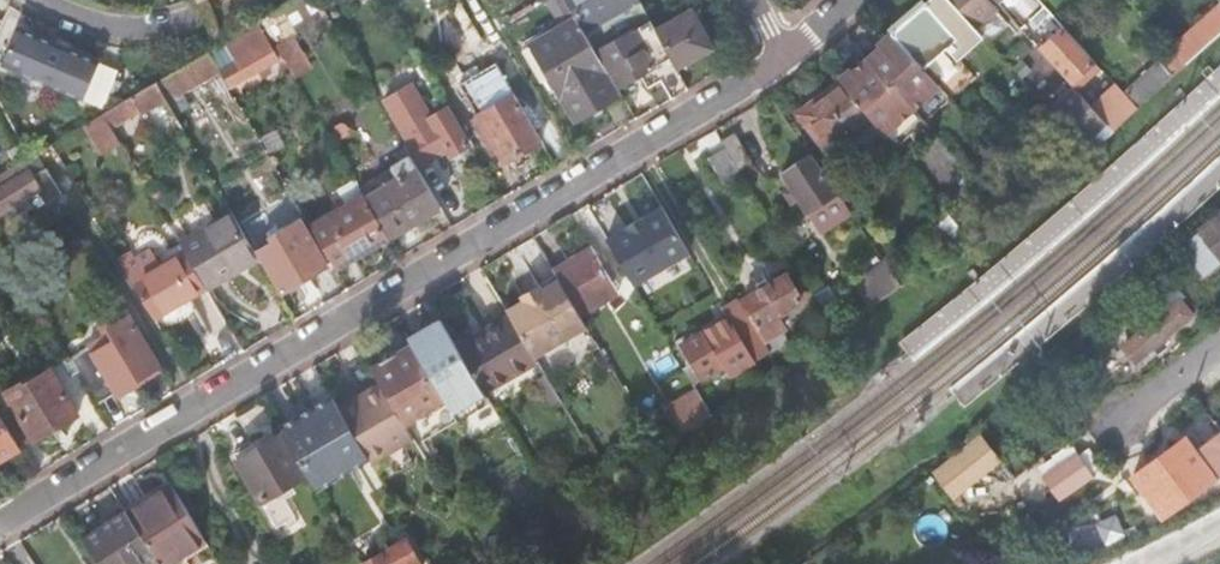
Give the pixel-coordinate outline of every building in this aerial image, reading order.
[(574,17),(583,32),(637,0),(564,0),(574,17)] [(583,32),(586,37),(609,23),(622,16),(631,31),(649,20),(645,12),(638,0),(637,0),(583,32)] [(645,12),(660,3),(658,0),(638,0),(645,12)] [(922,69),(929,63),(947,47),(958,58),(982,36),(973,27),(949,0),(928,0),(891,34),(922,69)] [(973,27),(995,7),(988,0),(949,0),(973,27)] [(1219,22),(1219,3),(1218,0),(1209,0),(1204,5),(1219,22)] [(690,12),(655,31),(675,68),(693,57),(710,48),(690,12)] [(602,71),(605,69),(595,53),(586,37),(583,32),(574,17),(544,35),(541,30),(522,41),(546,83),(551,80),(575,120),(598,106),(617,96),(602,71)] [(662,85),(670,99),(671,99),(679,94),(687,89),(675,68),(655,31),(649,20),(631,31),(622,36),(595,53),(605,69),(616,88),(639,74),(646,87),(653,83),(659,80),(662,85)] [(215,65),(228,87),(276,59),(258,26),(225,45),(232,55),(215,65)] [(17,28),(1,66),(3,67),(4,65),(81,98),(80,99),(83,100),(83,99),(103,107),(119,71),(100,63),(100,62),(96,60),(96,61),(19,30),(20,28),(17,28)] [(1039,50),(1069,84),(1094,61),(1064,28),(1039,50)] [(298,74),(314,65),(295,31),(278,40),(298,74)] [(849,70),(840,78),(841,79),(842,80),(871,117),(896,148),(949,98),(922,69),(891,34),(881,43),(879,45),(852,67),(849,70)] [(1124,95),(1138,110),(1187,67),(1173,51),(1124,95)] [(845,138),(871,117),(842,80),(841,79),(822,96),(826,101),(814,111),(811,115),(812,119),(830,142),(841,133),(845,138)] [(178,122),(155,82),(103,113),(130,159),(152,145),(148,138),(155,135),(178,122)] [(1095,113),(1113,133),(1138,110),(1124,95),(1117,87),(1092,109),(1095,113)] [(1063,98),(1049,111),(1088,155),(1096,148),(1088,139),(1096,131),(1087,121),(1095,113),(1092,109),(1073,89),(1070,92),(1066,88),(1059,94),(1063,98)] [(504,161),(541,140),(513,93),(471,117),(492,154),(498,150),(504,161)] [(826,101),(822,96),(799,113),(828,152),(845,138),(841,133),(830,142),(812,119),(811,115),(814,111),(826,101)] [(418,121),(402,130),(421,162),(445,148),(450,156),(467,145),(446,109),(429,118),(434,127),(424,132),(418,121)] [(720,141),(740,175),(753,167),(733,134),(720,141)] [(51,144),(33,155),(39,165),(44,162),(57,154),(51,144)] [(62,193),(75,186),(57,154),(44,162),(62,193)] [(808,213),(838,193),(811,155),(782,175),(808,213)] [(391,234),(439,206),(410,156),(362,184),(370,196),(369,196),(391,234)] [(0,174),(0,213),(10,207),(22,200),(41,189),(30,170),(20,176),(14,166),(0,174)] [(310,226),(335,269),(387,238),(362,195),(310,226)] [(22,200),(10,207),(14,213),(26,206),(22,200)] [(184,250),(207,290),(258,258),(231,213),(179,243),(184,250)] [(1179,246),(1204,277),(1219,265),(1219,215),(1179,246)] [(274,240),(257,250),(281,291),(324,266),(297,220),(271,236),(274,240)] [(625,232),(610,241),(627,268),(641,260),(625,232)] [(570,300),(579,314),(616,291),(589,247),(552,270),(557,278),(570,300)] [(883,259),(894,274),(902,286),(917,276),(898,248),(883,259)] [(131,281),(155,321),(207,290),(184,250),(131,281)] [(764,338),(761,340),(770,355),(792,341),(784,327),(782,327),(775,314),(800,300),(786,274),(742,299),(764,338)] [(872,308),(877,304),(902,286),(894,274),(863,296),(872,308)] [(523,299),(505,310),(508,314),(509,316),(533,357),(585,325),(579,314),(570,300),(557,278),(540,289),(523,299)] [(1168,312),(1126,345),(1137,359),(1179,326),(1168,312)] [(457,351),(483,395),(537,363),(533,357),(509,316),(508,314),(487,327),(490,331),(457,351)] [(81,374),(98,402),(114,392),(117,397),(139,384),(136,379),(158,366),(128,316),(106,328),(108,331),(103,334),(104,336),(86,347),(97,364),(81,374)] [(707,328),(681,343),(703,378),(728,362),(707,328)] [(410,343),(429,375),(443,366),(421,329),(407,337),(410,343)] [(411,438),(415,445),(420,442),(456,420),(429,375),(410,343),(394,353),(378,362),(369,368),(377,381),(411,438)] [(2,420),(20,446),(76,413),(52,375),(23,392),(15,396),(12,392),(6,395),(15,412),(2,420)] [(364,452),(370,463),(411,438),(377,381),(336,406),(364,452)] [(679,433),(711,414),(696,389),(664,407),(679,433)] [(277,427),(311,483),(364,452),(336,406),(330,395),(311,406),(314,412),(303,419),(299,413),(277,427)] [(20,446),(2,420),(0,416),(0,457),(20,446)] [(955,499),(1005,459),(981,429),(931,469),(955,499)] [(235,459),(258,501),(303,475),(277,433),(235,459)] [(1199,453),(1188,438),(1135,479),(1164,518),(1219,475),(1219,438),(1199,453)] [(1093,474),(1076,452),(1041,480),(1058,501),(1093,474)] [(126,511),(160,563),(166,563),(205,541),(170,483),(126,511)] [(98,563),(138,563),(153,554),(126,511),(81,539),(98,563)] [(418,560),(406,539),(363,563),(420,563),(418,560)]
